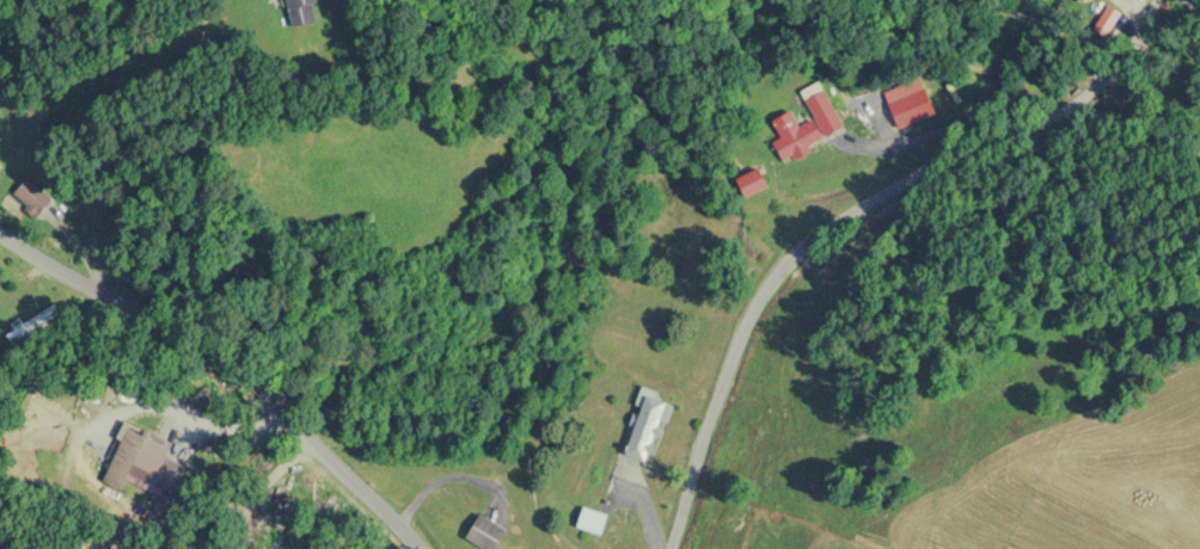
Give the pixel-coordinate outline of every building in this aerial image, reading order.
[(288,28),(315,24),(312,6),(323,4),(322,0),(284,0),(288,28)] [(780,162),(825,142),(815,120),(797,128),(790,112),(770,120),(778,139),(772,142),(780,162)] [(10,196),(35,216),(50,198),(25,178),(10,196)] [(624,453),(652,459),(665,401),(654,399),(656,391),(638,388),(624,453)] [(100,480),(141,500),(149,483),(160,488),(163,482),(153,477),(167,448),(124,428),(100,480)] [(605,514),(581,506),(575,527),(599,534),(605,514)] [(482,548),(493,548),(505,530),(478,514),(463,538),(482,548)]
